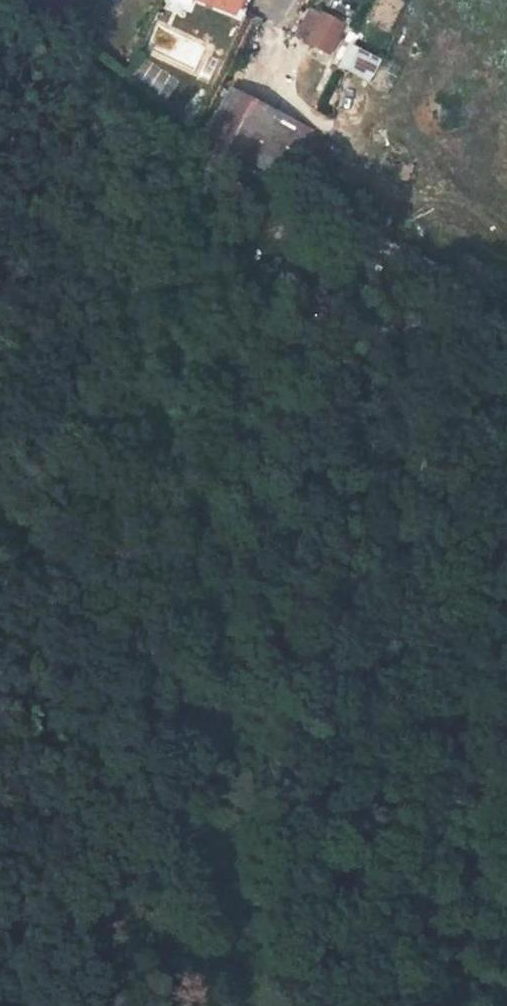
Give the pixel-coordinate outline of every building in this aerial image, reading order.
[(234,12),(239,0),(205,0),(234,12)] [(294,40),(333,55),(345,21),(306,7),(294,40)] [(346,43),(337,68),(369,80),(378,56),(346,43)] [(208,133),(289,176),(314,130),(232,87),(208,133)]
